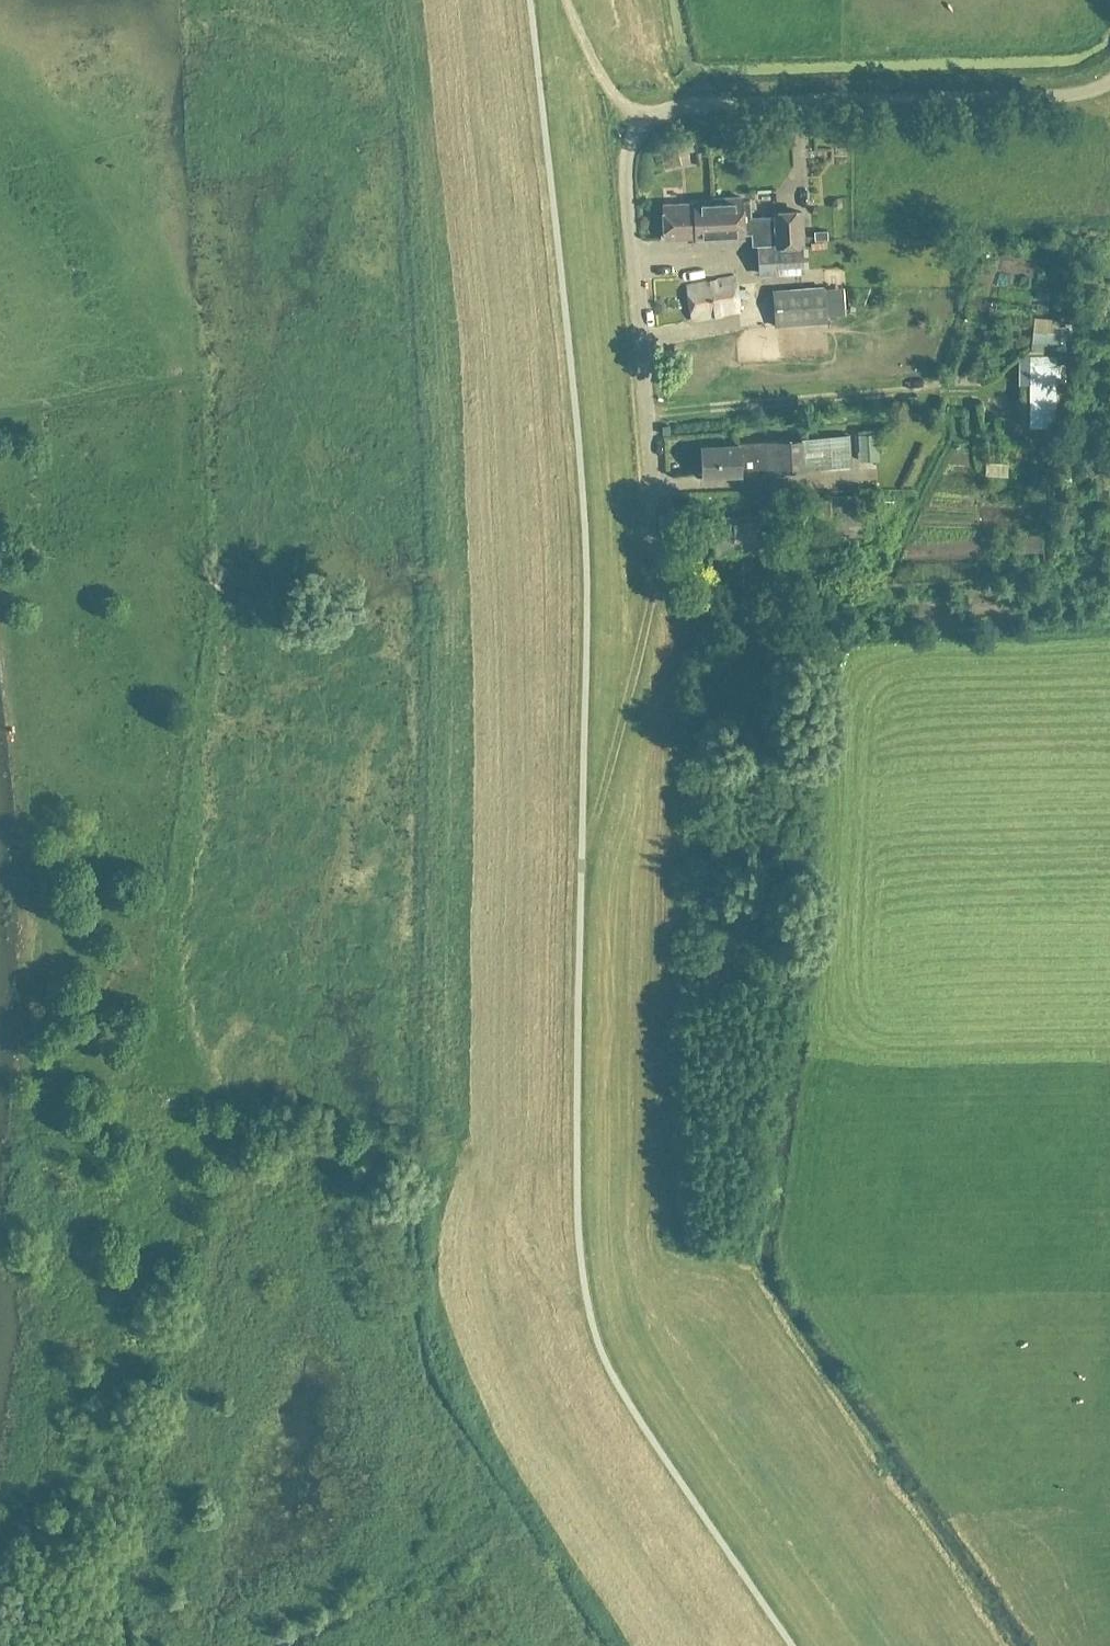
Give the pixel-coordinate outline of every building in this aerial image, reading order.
[(712,201),(711,201),(713,235),(714,235),(714,238),(743,236),(743,233),(752,232),(750,199),(741,200),(741,196),(712,198),(712,201)] [(713,235),(711,201),(663,204),(665,237),(713,235)] [(775,212),(777,243),(801,242),(799,210),(775,212)] [(777,243),(756,244),(757,274),(803,272),(801,242),(777,243)] [(745,288),(736,288),(735,276),(686,286),(691,319),(738,311),(737,297),(746,296),(745,288)] [(771,290),(774,326),(827,322),(824,286),(771,290)] [(1031,432),(1062,431),(1060,360),(1029,361),(1031,432)] [(833,466),(847,466),(845,435),(804,437),(806,469),(829,467),(828,459),(832,459),(833,466)] [(738,442),(739,444),(700,446),(702,474),(740,472),(739,459),(757,459),(758,471),(804,469),(802,438),(738,442)] [(857,439),(856,472),(872,473),(873,439),(857,439)] [(1003,483),(1008,469),(990,463),(985,477),(1003,483)] [(874,506),(892,505),(892,492),(874,493),(874,506)] [(848,545),(847,535),(860,534),(858,495),(814,498),(815,509),(817,537),(833,536),(834,546),(848,545)] [(858,585),(858,576),(833,575),(833,585),(858,585)]
